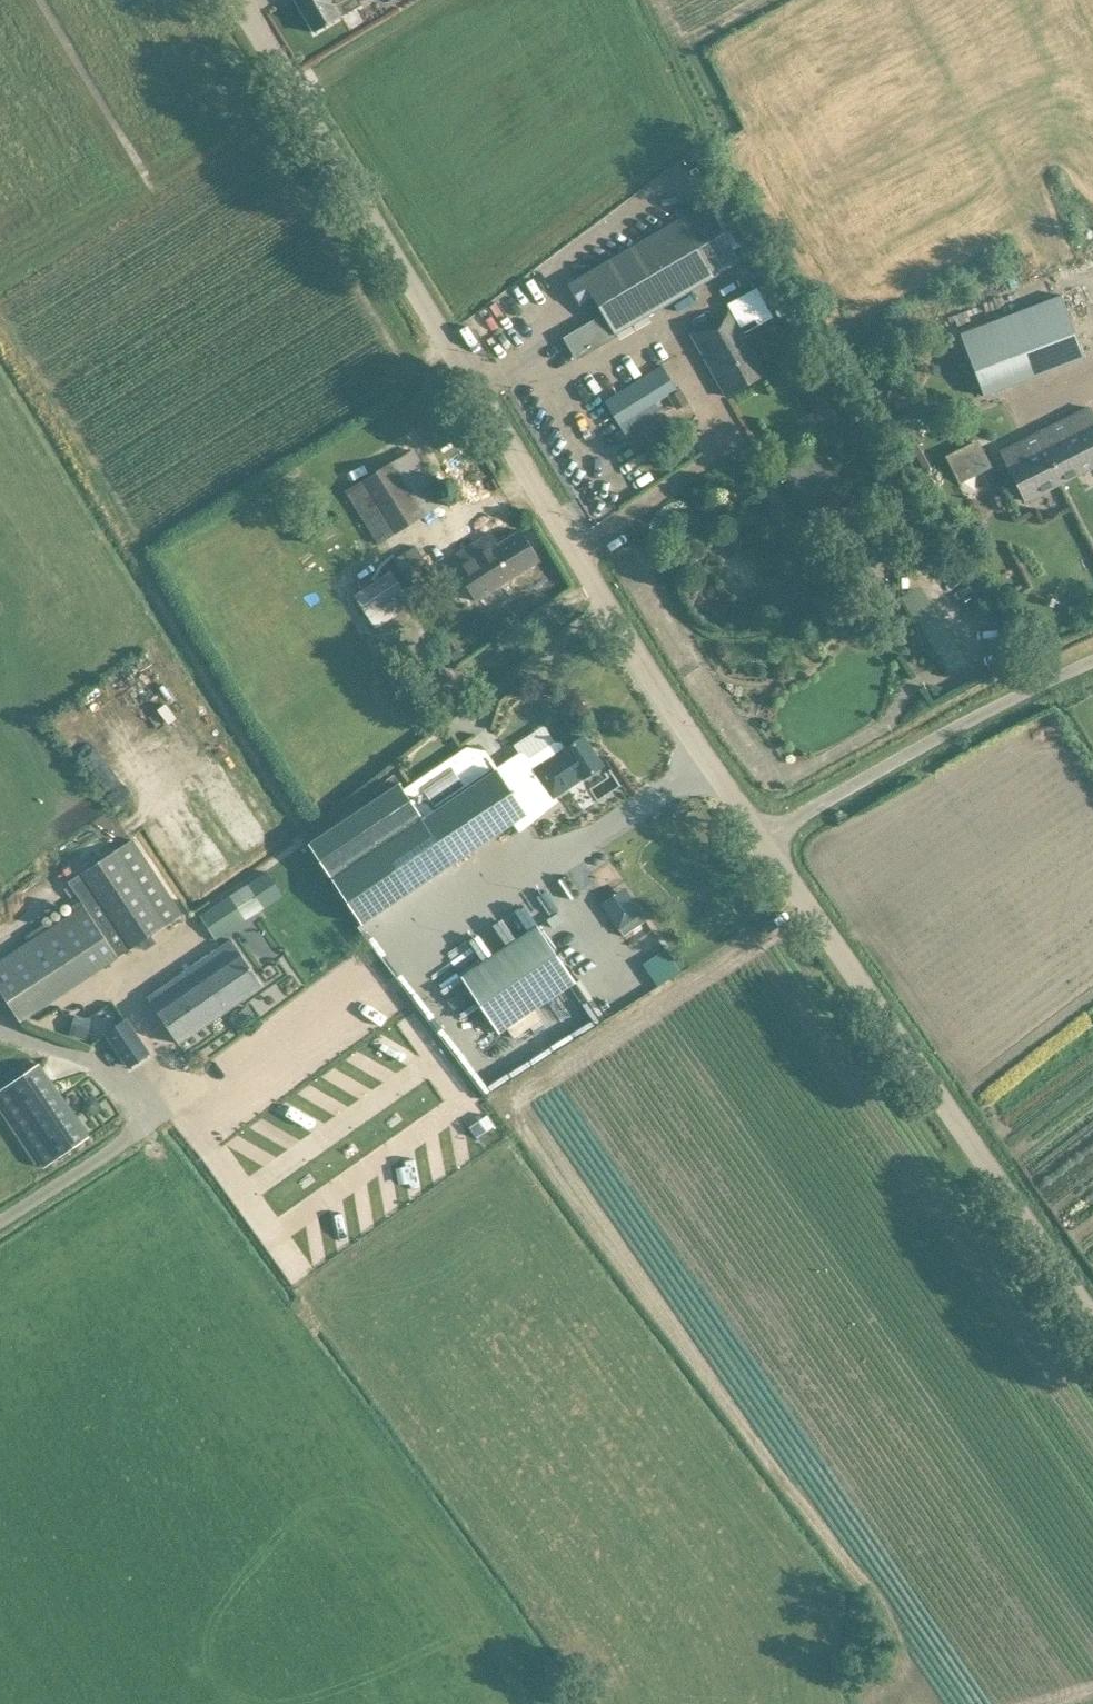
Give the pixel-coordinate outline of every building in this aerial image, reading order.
[(362,5),(360,0),(297,0),(315,32),(362,5)] [(708,203),(676,222),(599,267),(568,284),(580,304),(592,297),(602,314),(564,336),(576,357),(632,324),(709,279),(742,260),(708,203)] [(757,287),(728,303),(744,332),(773,316),(757,287)] [(1062,292),(960,333),(984,394),(1085,355),(1062,292)] [(765,375),(730,313),(718,320),(716,318),(693,331),(709,358),(706,359),(726,396),(765,375)] [(786,318),(799,340),(808,335),(795,313),(786,318)] [(620,425),(655,402),(677,387),(662,364),(624,389),(604,401),(620,425)] [(682,390),(671,396),(679,409),(690,403),(682,390)] [(1065,481),(1092,467),(1092,416),(1088,407),(1056,423),(1073,457),(1056,465),(1065,481)] [(1026,500),(1065,481),(1056,465),(1073,457),(1056,423),(1001,451),(1026,500)] [(976,441),(946,456),(952,468),(967,461),(974,474),(989,466),(976,441)] [(413,449),(394,461),(347,491),(380,543),(427,513),(446,501),(413,449)] [(894,485),(879,495),(886,506),(901,496),(894,485)] [(450,558),(464,581),(476,600),(541,560),(522,529),(499,544),(492,532),(473,544),(450,558)] [(410,582),(431,570),(417,545),(394,559),(410,582)] [(354,595),(376,628),(413,604),(392,571),(354,595)] [(932,589),(912,600),(958,679),(977,668),(932,589)] [(139,708),(164,690),(149,670),(124,689),(139,708)] [(518,754),(497,766),(527,814),(534,823),(558,803),(554,798),(603,765),(584,735),(566,747),(562,742),(553,741),(545,728),(514,747),(518,754)] [(352,813),(309,842),(363,924),(408,894),(527,814),(510,787),(498,768),(497,766),(486,751),(467,747),(404,789),(395,774),(375,790),(379,795),(352,813)] [(172,808),(204,888),(225,879),(194,800),(172,808)] [(134,838),(68,881),(80,900),(73,905),(76,910),(68,915),(103,967),(184,913),(134,838)] [(264,906),(248,883),(201,916),(216,939),(264,906)] [(626,887),(602,903),(619,930),(623,935),(646,920),(642,914),(644,913),(626,887)] [(538,926),(463,976),(500,1032),(575,982),(538,926)] [(148,997),(179,1043),(264,985),(232,939),(148,997)] [(86,1036),(91,1017),(76,1013),(70,1032),(86,1036)] [(151,1052),(127,1018),(106,1032),(130,1067),(151,1052)] [(0,1089),(0,1101),(45,1167),(90,1137),(39,1062),(0,1089)]
